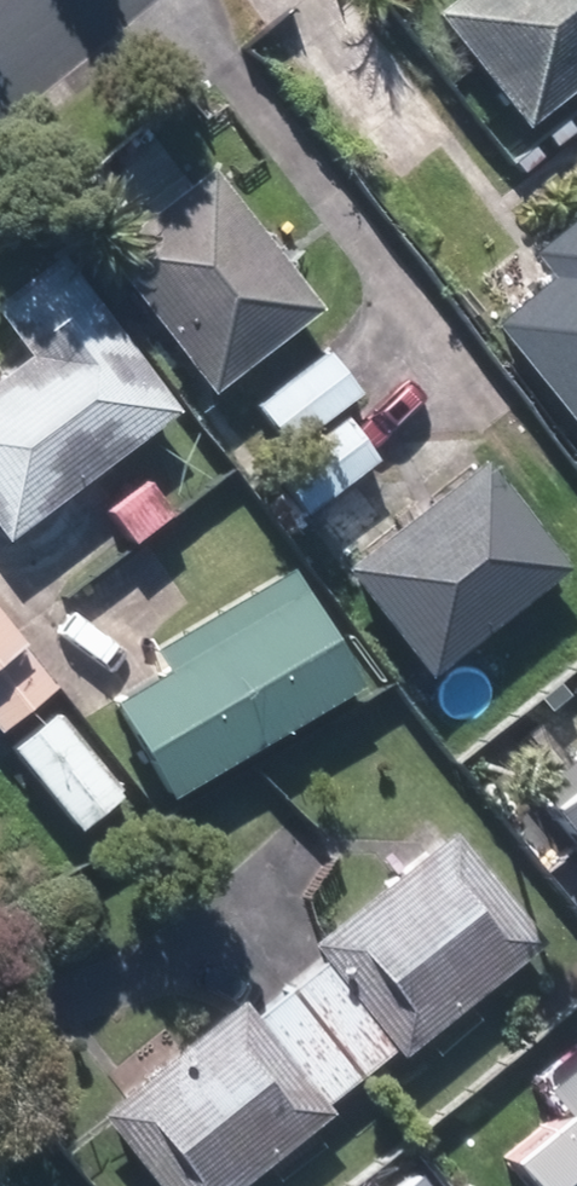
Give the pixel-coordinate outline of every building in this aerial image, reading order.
[(576,84),(576,0),(450,0),(436,11),(527,126),(576,84)] [(93,246),(201,385),(313,298),(205,158),(93,246)] [(540,248),(558,270),(503,313),(576,408),(576,219),(540,248)] [(169,404),(53,247),(0,285),(0,323),(21,350),(0,365),(0,529),(169,404)] [(246,397),(281,442),(354,384),(320,341),(246,397)] [(265,463),(297,507),(370,456),(337,411),(265,463)] [(335,563),(419,668),(556,558),(473,452),(335,563)] [(108,697),(163,791),(350,681),(283,566),(148,646),(161,667),(108,697)] [(46,681),(0,623),(0,718),(46,681)] [(1,741),(69,821),(117,781),(48,701),(1,741)] [(540,770),(576,819),(576,743),(540,770)] [(445,820),(304,936),(317,952),(396,1049),(537,933),(445,820)] [(91,1108),(156,1185),(226,1185),(280,1141),(305,1122),(318,1112),(228,996),(91,1108)] [(515,1156),(540,1185),(576,1185),(576,1106),(515,1156)]
